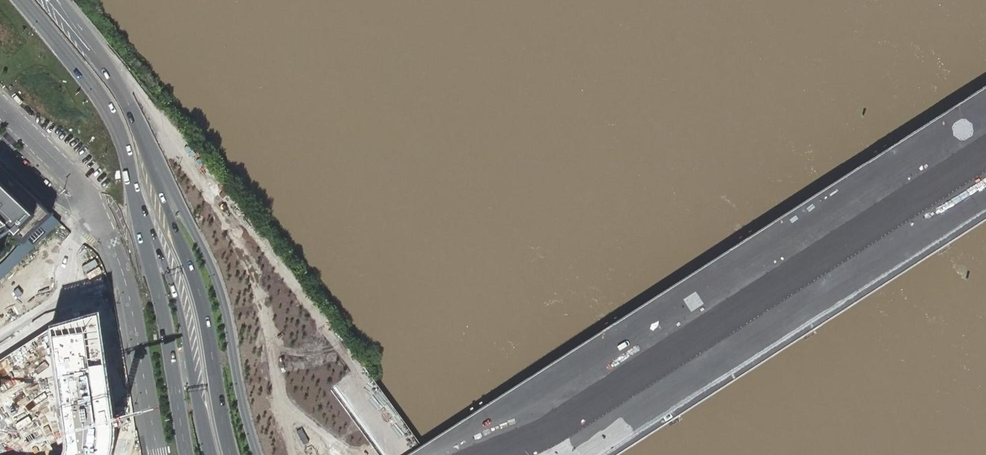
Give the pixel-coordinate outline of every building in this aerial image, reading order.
[(10,224),(19,234),(25,239),(51,212),(5,168),(0,171),(0,231),(10,224)] [(0,266),(0,281),(20,261),(34,249),(55,229),(62,223),(51,212),(25,239),(9,257),(0,266)] [(51,326),(70,441),(69,445),(68,449),(67,452),(72,454),(110,454),(111,452),(113,444),(114,435),(114,428),(113,419),(99,312),(51,326)]
